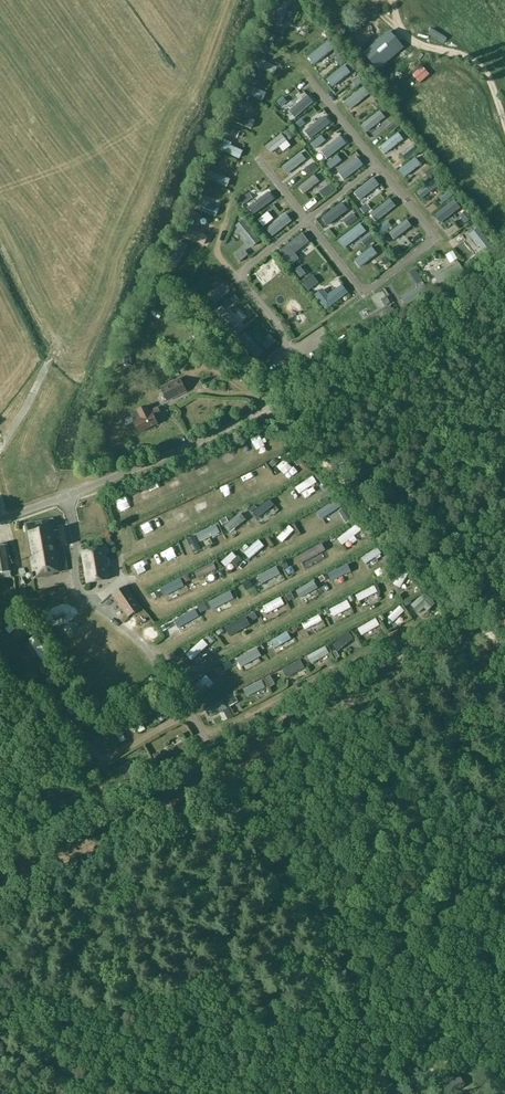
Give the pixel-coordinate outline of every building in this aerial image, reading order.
[(286,26),(292,0),(279,0),(274,23),(286,26)] [(381,10),(376,14),(388,28),(393,23),(381,10)] [(364,53),(378,69),(403,47),(389,31),(364,53)] [(313,61),(335,51),(330,40),(308,50),(313,61)] [(257,50),(256,54),(261,56),(257,64),(275,73),(281,62),(257,50)] [(345,63),(325,77),(338,95),(354,84),(356,87),(361,84),(354,73),(352,74),(345,63)] [(251,84),(248,94),(264,100),(267,91),(251,84)] [(484,96),(489,92),(482,85),(478,90),(484,96)] [(349,110),(371,98),(366,87),(343,100),(349,110)] [(379,110),(362,127),(370,135),(388,119),(379,110)] [(235,111),(231,122),(252,129),(256,118),(235,111)] [(230,125),(226,133),(234,137),(238,130),(230,125)] [(270,153),(296,139),(291,129),(264,143),(270,153)] [(386,157),(406,143),(399,133),(379,147),(386,157)] [(218,149),(239,159),(244,149),(223,138),(218,149)] [(416,159),(398,171),(404,181),(423,170),(416,159)] [(330,166),(339,177),(347,171),(338,160),(330,166)] [(232,175),(210,167),(205,180),(227,188),(232,175)] [(316,177),(313,174),(297,188),(306,198),(316,189),(325,199),(335,190),(320,174),(316,177)] [(424,204),(443,187),(434,178),(415,195),(424,204)] [(249,193),(240,199),(245,206),(254,199),(249,193)] [(444,207),(454,200),(449,194),(439,201),(444,207)] [(202,196),(197,211),(216,218),(221,204),(202,196)] [(435,219),(444,228),(464,210),(455,201),(435,219)] [(342,203),(321,220),(329,229),(349,213),(342,203)] [(350,231),(360,224),(352,213),(342,220),(350,231)] [(183,234),(204,245),(209,236),(188,225),(183,234)] [(353,262),(361,273),(380,260),(373,249),(353,262)] [(262,285),(279,275),(273,265),(257,275),(262,285)] [(182,343),(186,349),(197,342),(194,337),(182,343)] [(167,359),(171,367),(181,361),(176,353),(167,359)] [(153,368),(157,376),(165,372),(161,364),(153,368)] [(160,388),(167,402),(187,393),(180,378),(160,388)] [(130,414),(134,422),(139,432),(157,424),(153,416),(160,413),(158,407),(149,412),(146,406),(138,411),(130,414)] [(287,475),(295,468),(288,460),(280,466),(287,475)] [(185,470),(188,482),(199,479),(196,467),(185,470)] [(301,497),(320,488),(315,478),(296,488),(301,497)] [(156,483),(149,487),(155,499),(162,496),(156,483)] [(132,492),(135,501),(144,497),(141,489),(132,492)] [(130,499),(119,501),(120,509),(131,506),(130,499)] [(198,500),(191,502),(195,515),(202,513),(198,500)] [(252,514),(257,522),(277,510),(271,501),(252,514)] [(335,517),(343,508),(336,502),(323,517),(331,524),(336,518),(335,517)] [(230,532),(245,520),(240,514),(225,526),(230,532)] [(53,519),(25,524),(34,578),(54,575),(53,573),(66,571),(62,547),(58,548),(56,536),(59,535),(61,545),(71,543),(68,526),(58,528),(59,531),(55,532),(53,519)] [(195,535),(202,547),(223,536),(216,523),(195,535)] [(277,542),(284,548),(297,535),(290,528),(277,542)] [(345,553),(364,539),(358,530),(338,544),(345,553)] [(196,537),(188,540),(192,549),(200,546),(196,537)] [(250,564),(266,550),(259,542),(243,556),(250,564)] [(0,546),(0,579),(11,577),(10,571),(11,571),(7,545),(0,546)] [(304,570),(328,557),(323,547),(299,560),(304,570)] [(88,583),(109,579),(104,548),(82,552),(88,583)] [(195,557),(202,555),(199,548),(192,550),(195,557)] [(227,573),(240,563),(233,555),(221,566),(227,573)] [(368,575),(384,564),(378,555),(362,565),(368,575)] [(291,567),(285,569),(289,582),(295,580),(291,567)] [(268,591),(282,577),(275,570),(261,585),(268,591)] [(345,590),(351,585),(341,573),(327,584),(333,592),(342,585),(345,590)] [(164,593),(170,602),(187,591),(181,582),(164,593)] [(128,616),(141,607),(126,585),(113,594),(128,616)] [(321,597),(315,587),(296,598),(302,608),(321,597)] [(360,611),(379,600),(376,593),(356,603),(360,611)] [(282,603),(262,613),(268,624),(287,615),(282,603)] [(205,609),(190,625),(197,632),(212,616),(205,609)] [(348,609),(326,618),(331,629),(353,619),(348,609)] [(389,626),(395,633),(407,622),(402,615),(389,626)] [(63,616),(54,619),(57,628),(66,625),(63,616)] [(182,622),(169,634),(176,642),(189,630),(182,622)] [(302,633),(308,643),(325,633),(319,623),(302,633)] [(226,634),(231,645),(252,637),(247,626),(226,634)] [(364,647),(381,633),(375,626),(359,639),(364,647)] [(277,658),(294,649),(289,640),(272,649),(277,658)] [(211,652),(218,650),(215,642),(208,644),(211,652)] [(204,647),(187,663),(194,671),(211,655),(204,647)] [(240,668),(247,676),(262,665),(255,656),(240,668)] [(315,676),(329,660),(324,656),(310,672),(315,676)] [(209,703),(217,698),(209,685),(201,690),(209,703)] [(263,691),(248,698),(254,714),(270,707),(263,691)] [(212,719),(218,726),(228,717),(222,710),(212,719)] [(438,1089),(441,1093),(450,1093),(465,1083),(459,1074),(438,1089)]
